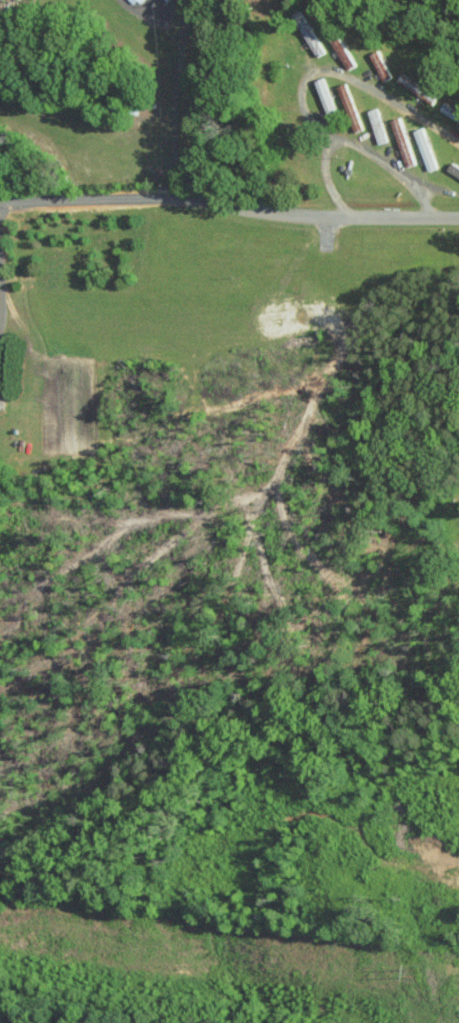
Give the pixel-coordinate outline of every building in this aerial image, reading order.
[(391,78),(381,50),(372,53),(382,81),(391,78)] [(416,164),(402,117),(392,120),(407,167),(416,164)] [(374,126),(380,145),(389,142),(383,123),(374,126)] [(435,168),(426,128),(418,130),(428,170),(435,168)] [(454,163),(449,170),(458,176),(458,166),(454,163)]
